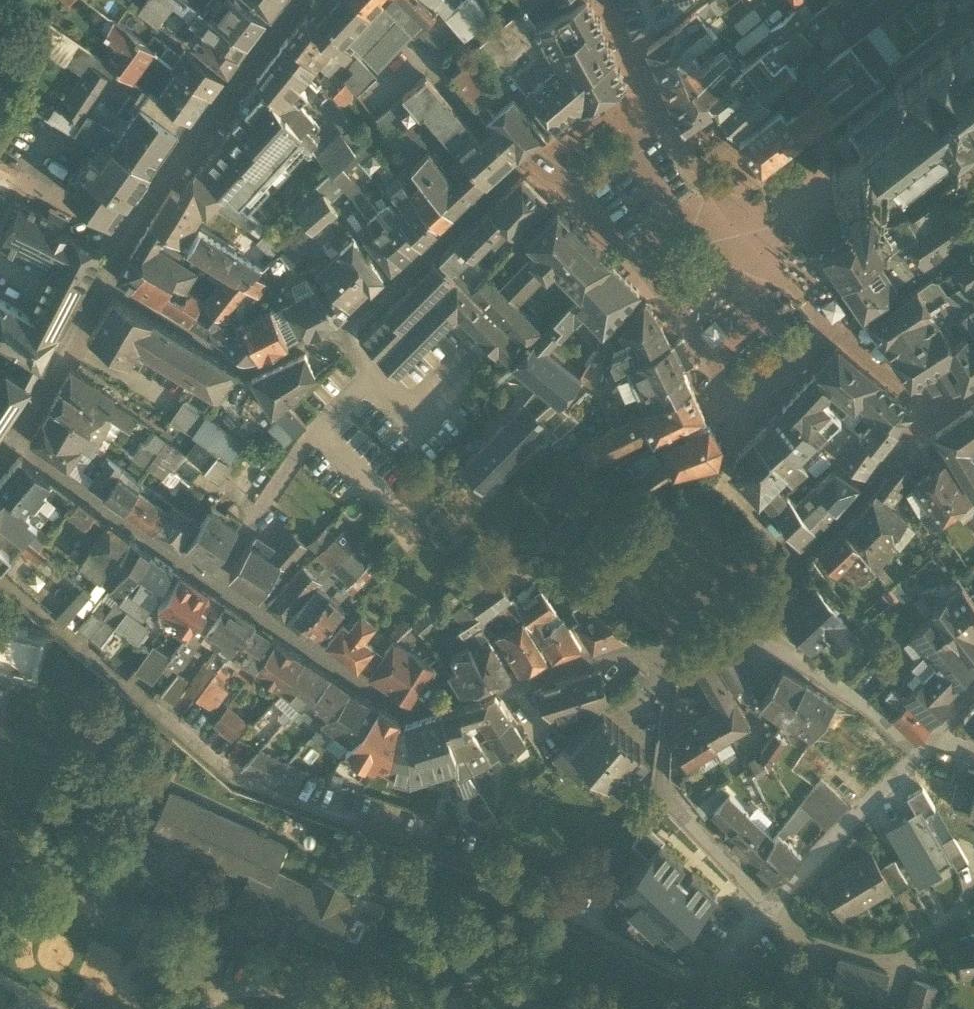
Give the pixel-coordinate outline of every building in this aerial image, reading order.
[(43,15),(45,10),(40,1),(40,0),(32,0),(32,8),(43,15)] [(166,8),(156,0),(143,0),(138,6),(156,21),(166,8)] [(166,8),(172,1),(173,0),(156,0),(166,8)] [(192,38),(210,15),(198,7),(189,0),(173,0),(172,1),(192,16),(190,20),(198,26),(190,36),(192,38)] [(221,12),(215,19),(246,42),(256,30),(266,18),(243,0),(230,0),(221,12)] [(279,0),(258,0),(271,11),(279,0)] [(344,55),(351,47),(354,43),(347,35),(381,0),(331,0),(311,21),(332,43),(333,44),(344,55)] [(378,66),(416,28),(387,0),(381,0),(347,35),(354,43),(378,66)] [(437,6),(431,0),(387,0),(416,28),(418,26),(437,6)] [(447,12),(453,6),(448,0),(431,0),(437,6),(440,3),(447,12)] [(453,6),(447,12),(466,33),(484,18),(491,13),(488,9),(480,0),(460,0),(453,6)] [(536,20),(523,1),(500,21),(473,41),(497,69),(500,72),(508,65),(557,125),(571,114),(581,105),(582,106),(589,102),(599,97),(598,95),(610,88),(626,79),(611,54),(615,52),(598,25),(602,23),(589,0),(571,0),(567,2),(548,13),(536,20)] [(523,1),(536,20),(548,13),(535,0),(525,0),(523,1)] [(640,0),(622,0),(633,27),(646,21),(640,0)] [(673,11),(669,0),(640,0),(646,21),(673,11)] [(686,0),(669,0),(673,11),(686,0)] [(806,18),(822,5),(822,6),(823,5),(818,0),(805,0),(797,7),(806,18)] [(221,12),(204,1),(198,7),(210,15),(215,19),(221,12)] [(418,26),(443,50),(466,33),(447,12),(440,3),(437,6),(418,26)] [(822,5),(806,18),(780,39),(776,42),(773,44),(784,58),(805,42),(833,19),(822,6),(822,5)] [(735,22),(742,31),(761,16),(754,7),(735,22)] [(777,36),(780,39),(806,18),(797,7),(785,16),(770,27),(777,36)] [(646,46),(653,60),(669,51),(705,22),(696,9),(646,46)] [(118,64),(133,74),(138,67),(154,45),(147,39),(115,14),(106,26),(117,36),(104,55),(118,64)] [(215,19),(210,15),(192,38),(228,67),(237,55),(246,42),(215,19)] [(305,15),(297,25),(324,53),(332,43),(311,21),(305,15)] [(33,38),(83,71),(90,61),(97,51),(47,17),(33,38)] [(709,19),(705,22),(669,51),(653,60),(661,78),(694,53),(691,49),(717,28),(709,19)] [(735,41),(743,51),(770,28),(763,19),(735,41)] [(887,201),(887,198),(896,190),(897,191),(900,188),(901,190),(902,189),(905,192),(908,190),(906,186),(919,176),(922,180),(925,177),(922,174),(936,163),(939,167),(942,164),(940,161),(950,153),(953,157),(958,153),(959,155),(963,152),(961,151),(973,141),(973,21),(973,20),(969,20),(969,22),(963,26),(959,28),(960,29),(950,36),(949,35),(944,39),(943,38),(940,40),(941,42),(923,55),(922,54),(918,57),(919,58),(901,71),(900,70),(897,72),(898,74),(893,78),(896,82),(886,89),(884,86),(881,89),(883,92),(869,102),(866,99),(863,101),(866,105),(852,115),(850,112),(846,114),(848,117),(847,118),(849,120),(845,123),(846,123),(836,131),(833,131),(832,134),(836,134),(848,150),(838,158),(836,155),(831,159),(833,162),(830,164),(832,166),(834,169),(836,167),(839,170),(843,171),(845,170),(851,179),(850,179),(849,184),(852,188),(849,189),(853,195),(856,193),(858,196),(864,192),(862,189),(868,185),(873,185),(874,185),(883,197),(883,201),(887,201)] [(316,64),(324,53),(297,25),(288,36),(316,64)] [(829,57),(824,61),(833,72),(844,63),(853,75),(826,97),(835,108),(876,77),(873,72),(888,61),(865,31),(829,57)] [(154,45),(173,60),(179,53),(153,32),(147,39),(154,45)] [(279,47),(277,50),(301,80),(306,75),(306,76),(316,64),(288,36),(279,47)] [(764,76),(743,94),(720,114),(734,132),(768,101),(765,98),(796,71),(791,66),(811,49),(805,42),(784,58),(785,59),(764,76)] [(751,60),(764,76),(785,59),(784,58),(773,44),(772,43),(751,60)] [(185,45),(179,53),(173,60),(178,64),(209,88),(211,90),(222,75),(223,74),(185,45)] [(702,64),(694,53),(661,78),(668,97),(708,72),(729,57),(723,49),(702,64)] [(300,82),(301,80),(277,50),(274,54),(257,76),(300,128),(305,124),(314,117),(299,99),(306,94),(305,88),(300,82)] [(90,61),(111,75),(118,64),(104,55),(97,51),(90,61)] [(345,76),(357,91),(377,72),(357,53),(350,60),(355,66),(345,75),(345,76)] [(729,57),(708,72),(668,97),(675,114),(729,78),(742,68),(732,55),(729,57)] [(346,57),(336,67),(345,75),(355,66),(350,60),(347,57),(346,57)] [(451,72),(474,98),(490,86),(484,79),(467,58),(451,72)] [(61,104),(81,117),(83,118),(88,110),(111,75),(90,61),(83,71),(61,104)] [(830,74),(833,72),(824,61),(806,76),(813,86),(816,84),(817,86),(831,75),(830,74)] [(178,64),(165,82),(157,91),(187,112),(190,115),(209,88),(178,64)] [(149,86),(157,91),(165,82),(144,67),(142,70),(138,67),(133,74),(149,86)] [(345,76),(345,75),(336,67),(329,74),(324,79),(322,81),(332,91),(333,90),(345,76)] [(742,68),(729,78),(675,114),(683,127),(714,106),(720,114),(743,94),(736,86),(748,76),(742,68)] [(325,71),(320,76),(317,79),(321,83),(322,81),(324,79),(329,74),(325,71)] [(435,122),(468,159),(485,179),(505,162),(482,136),(426,72),(403,91),(420,110),(408,120),(419,134),(435,122)] [(237,199),(301,131),(300,128),(257,76),(239,99),(245,104),(231,119),(234,122),(221,136),(224,138),(200,165),(228,191),(237,199)] [(149,86),(140,98),(178,125),(187,112),(157,91),(149,86)] [(354,118),(333,90),(332,91),(323,100),(345,127),(354,118)] [(375,113),(391,133),(408,120),(420,110),(403,91),(375,113)] [(132,92),(109,124),(118,130),(140,98),(132,92)] [(800,135),(835,108),(826,97),(822,92),(787,119),(800,135)] [(503,101),(519,120),(528,113),(512,93),(503,101)] [(519,151),(535,140),(519,120),(503,101),(495,108),(486,97),(478,103),(487,114),(495,124),(518,150),(519,151)] [(118,130),(112,138),(149,165),(178,125),(140,98),(118,130)] [(55,114),(74,126),(81,117),(61,104),(55,114)] [(801,136),(800,135),(787,119),(779,108),(740,139),(761,167),(801,136)] [(109,124),(88,110),(83,118),(81,117),(74,126),(98,141),(103,132),(112,138),(118,130),(109,124)] [(528,113),(519,120),(535,140),(545,132),(528,113)] [(314,117),(305,124),(311,131),(320,124),(314,117)] [(366,133),(354,118),(345,127),(342,130),(354,145),(366,133)] [(391,133),(411,158),(428,144),(419,134),(408,120),(391,133)] [(316,137),(311,131),(305,124),(300,128),(301,131),(310,142),(316,137)] [(505,162),(518,150),(495,124),(482,136),(505,162)] [(331,167),(332,169),(341,161),(342,160),(353,150),(355,147),(354,145),(342,130),(319,152),(331,167)] [(301,131),(237,199),(248,210),(269,186),(263,181),(283,160),(289,165),(310,142),(301,131)] [(132,190),(149,165),(112,138),(103,132),(98,141),(97,142),(102,146),(98,152),(93,149),(86,158),(91,162),(86,168),(82,164),(75,173),(80,177),(76,183),(71,180),(64,189),(110,221),(127,196),(126,195),(130,189),(132,190)] [(453,210),(485,179),(468,159),(451,173),(428,144),(411,158),(424,176),(453,210)] [(344,185),(348,190),(358,182),(341,161),(332,169),(344,185)] [(200,165),(189,182),(217,203),(228,191),(200,165)] [(324,187),(330,196),(344,185),(332,169),(331,167),(318,180),(319,181),(324,187)] [(458,235),(472,248),(488,232),(495,238),(509,224),(514,229),(546,197),(545,196),(547,194),(523,170),(458,235)] [(386,182),(391,188),(402,179),(397,173),(386,182)] [(411,188),(440,222),(453,210),(424,176),(411,188)] [(429,232),(440,222),(411,188),(411,189),(402,179),(391,188),(399,198),(399,197),(402,200),(429,232)] [(209,213),(217,203),(189,182),(180,194),(195,203),(203,209),(208,212),(209,213)] [(373,211),(367,216),(401,258),(411,248),(377,206),(360,185),(354,191),(369,209),(370,208),(373,211)] [(298,208),(312,225),(337,204),(330,196),(324,187),(298,208)] [(172,188),(151,222),(167,231),(182,241),(203,209),(195,203),(180,194),(172,188)] [(217,203),(258,233),(264,225),(248,210),(237,199),(228,191),(217,203)] [(389,198),(377,206),(411,248),(422,238),(395,206),(389,198)] [(895,235),(900,242),(906,238),(911,235),(946,212),(938,199),(908,216),(906,212),(894,220),(887,221),(895,235)] [(395,206),(422,238),(429,232),(402,200),(395,206)] [(59,332),(102,251),(58,228),(58,227),(53,229),(51,233),(41,228),(49,214),(47,213),(20,201),(0,244),(0,245),(12,251),(10,255),(24,262),(27,255),(51,267),(49,270),(46,269),(42,276),(45,278),(44,280),(41,279),(37,286),(40,288),(38,290),(35,289),(31,296),(35,298),(33,302),(41,306),(35,317),(59,332)] [(267,227),(287,245),(312,225),(298,208),(294,202),(267,227)] [(538,243),(530,251),(546,268),(554,260),(580,285),(607,255),(558,206),(529,235),(538,243)] [(50,207),(47,213),(49,214),(41,228),(51,233),(53,229),(58,227),(58,228),(66,214),(50,207)] [(401,258),(367,216),(361,207),(356,211),(363,220),(358,224),(391,266),(401,258)] [(916,253),(925,265),(930,261),(926,254),(944,242),(962,230),(948,210),(946,212),(911,235),(921,249),(916,253)] [(323,218),(313,226),(321,236),(323,238),(332,230),(323,218)] [(173,281),(183,287),(189,278),(194,270),(166,252),(158,247),(162,239),(167,231),(151,222),(150,223),(131,254),(145,263),(173,281)] [(290,262),(321,236),(313,226),(312,225),(287,245),(281,250),(290,262)] [(842,281),(894,247),(900,242),(895,235),(889,239),(884,231),(875,238),(866,225),(824,254),(842,281)] [(231,274),(243,282),(255,271),(260,267),(201,229),(189,248),(231,274)] [(171,245),(181,252),(186,246),(181,243),(181,242),(182,241),(167,231),(162,239),(171,245)] [(340,245),(341,246),(370,282),(372,285),(384,273),(353,234),(340,245)] [(441,252),(472,282),(486,268),(488,265),(472,248),(458,235),(441,252)] [(906,238),(916,253),(921,249),(911,235),(906,238)] [(158,247),(166,252),(171,245),(162,239),(158,247)] [(926,254),(930,261),(948,248),(944,242),(926,254)] [(370,282),(341,246),(328,257),(325,254),(313,265),(335,289),(337,290),(342,286),(353,298),(370,282)] [(894,247),(842,281),(860,308),(897,284),(884,265),(886,264),(887,265),(900,256),(894,247)] [(516,298),(546,268),(530,251),(500,282),(486,268),(472,282),(441,252),(414,279),(378,314),(361,331),(396,367),(457,308),(496,347),(498,344),(512,358),(538,331),(543,325),(516,298)] [(117,277),(131,286),(145,263),(131,254),(117,277)] [(583,306),(604,328),(639,286),(607,255),(580,285),(572,294),(583,306)] [(966,280),(973,292),(973,255),(957,266),(966,280)] [(173,281),(145,263),(131,286),(159,303),(166,292),(173,281)] [(257,272),(245,283),(248,285),(256,293),(267,280),(257,272)] [(202,293),(199,297),(204,300),(202,302),(223,316),(226,311),(231,305),(247,285),(248,285),(245,283),(243,282),(231,274),(220,287),(211,299),(202,293)] [(293,282),(298,293),(298,292),(299,293),(315,284),(307,275),(293,282)] [(973,303),(973,292),(966,280),(949,291),(949,294),(944,293),(945,287),(938,277),(931,276),(917,286),(941,322),(944,320),(945,322),(957,314),(956,314),(967,307),(973,303)] [(196,283),(189,278),(183,287),(188,290),(190,292),(196,283)] [(323,293),(315,284),(299,293),(298,292),(298,293),(290,297),(292,300),(309,331),(335,319),(346,309),(344,306),(331,292),(328,289),(323,293)] [(231,305),(246,320),(251,317),(245,306),(256,293),(248,285),(247,285),(231,305)] [(331,292),(344,306),(353,298),(342,286),(337,290),(335,289),(331,292)] [(867,318),(891,352),(892,352),(894,352),(941,322),(917,286),(867,318)] [(200,305),(202,302),(204,300),(199,297),(190,292),(188,290),(186,293),(188,295),(187,297),(200,305)] [(184,301),(166,292),(159,303),(189,321),(200,305),(187,297),(184,301)] [(543,325),(538,331),(549,342),(583,306),(572,294),(543,325)] [(90,335),(129,359),(137,344),(153,319),(114,295),(90,335)] [(42,364),(52,346),(59,332),(35,317),(0,296),(0,339),(30,357),(41,364),(42,364)] [(621,327),(627,337),(661,322),(646,297),(621,327)] [(281,305),(298,337),(309,331),(292,300),(281,305)] [(189,321),(222,342),(228,329),(218,324),(224,316),(223,316),(202,302),(200,305),(189,321)] [(230,316),(236,324),(242,322),(246,320),(231,305),(226,311),(223,316),(224,316),(227,318),(230,316)] [(271,307),(251,317),(246,320),(242,322),(258,355),(258,356),(288,342),(271,307)] [(967,307),(956,314),(957,314),(967,329),(973,341),(973,319),(967,307)] [(153,319),(137,344),(146,350),(218,394),(234,371),(235,370),(153,319)] [(239,328),(235,333),(225,345),(240,354),(244,356),(254,356),(258,355),(242,322),(236,324),(239,328)] [(670,339),(661,322),(627,337),(630,345),(625,348),(611,353),(610,358),(615,365),(670,339)] [(952,339),(941,322),(894,352),(892,352),(911,380),(920,383),(963,384),(964,384),(947,356),(955,351),(950,341),(952,340),(952,339)] [(235,333),(228,329),(222,342),(225,345),(235,333)] [(964,384),(973,378),(973,341),(967,329),(952,339),(952,340),(950,341),(955,351),(947,356),(964,384)] [(545,346),(549,342),(538,331),(512,358),(538,380),(560,399),(580,373),(581,373),(545,346)] [(619,393),(635,387),(684,367),(670,339),(615,365),(606,369),(619,393)] [(611,353),(625,348),(623,343),(613,347),(611,353)] [(137,364),(146,350),(137,344),(129,359),(137,364)] [(865,410),(874,417),(877,412),(876,412),(870,398),(883,383),(837,344),(826,357),(815,371),(830,384),(853,405),(857,398),(864,404),(865,410)] [(252,376),(272,412),(273,411),(286,400),(295,392),(315,373),(305,352),(252,376)] [(30,357),(24,367),(36,374),(41,364),(30,357)] [(0,381),(0,431),(30,387),(36,375),(36,374),(24,367),(18,379),(7,371),(0,381)] [(691,383),(684,367),(635,387),(640,400),(642,400),(644,405),(691,383)] [(61,387),(104,412),(110,401),(114,395),(71,369),(61,387)] [(840,413),(820,394),(830,384),(815,371),(814,370),(783,402),(784,403),(817,436),(830,423),(840,413)] [(525,396),(462,459),(482,480),(536,427),(539,431),(550,421),(551,422),(558,415),(565,423),(558,430),(551,436),(552,437),(568,423),(578,414),(570,407),(560,399),(538,380),(524,395),(525,396)] [(581,439),(590,459),(651,430),(653,435),(704,410),(691,383),(644,405),(639,407),(641,411),(581,439)] [(883,383),(870,398),(876,412),(877,412),(896,428),(913,408),(894,392),(892,394),(887,390),(889,388),(883,383)] [(51,404),(101,433),(111,417),(104,412),(61,387),(51,404)] [(171,420),(191,432),(206,412),(186,399),(171,420)] [(279,417),(294,433),(306,421),(286,400),(273,411),(279,417)] [(129,412),(110,401),(104,412),(111,417),(122,424),(129,412)] [(767,419),(796,454),(802,449),(817,436),(784,403),(767,419)] [(91,450),(101,433),(51,404),(42,419),(85,444),(84,446),(91,450)] [(973,441),(973,419),(967,407),(936,429),(973,491),(973,463),(966,446),(973,441)] [(122,424),(129,428),(137,417),(129,412),(122,424)] [(861,432),(880,447),(896,428),(877,412),(874,417),(871,420),(863,431),(859,427),(858,429),(861,432)] [(840,413),(830,423),(849,440),(839,453),(839,454),(864,470),(880,447),(861,432),(858,429),(843,416),(840,413)] [(218,451),(231,460),(243,445),(247,442),(207,415),(193,434),(218,451)] [(550,423),(558,430),(565,423),(558,415),(551,422),(550,423)] [(122,424),(111,417),(101,433),(108,437),(111,440),(122,424)] [(269,426),(284,442),(294,433),(279,417),(269,426)] [(73,461),(84,446),(85,444),(42,419),(30,440),(67,468),(73,461)] [(767,419),(754,432),(786,469),(791,476),(796,472),(806,464),(805,463),(796,454),(767,419)] [(637,474),(644,486),(675,467),(716,457),(721,441),(708,420),(663,442),(670,456),(637,474)] [(560,447),(577,433),(568,423),(552,437),(560,447)] [(817,436),(839,453),(849,440),(830,423),(817,436)] [(133,455),(146,464),(154,454),(171,467),(191,484),(201,471),(204,467),(205,466),(166,438),(153,428),(133,455)] [(758,494),(762,491),(774,479),(786,469),(754,432),(738,448),(732,466),(735,469),(758,494)] [(810,459),(802,449),(796,454),(805,463),(806,462),(810,459)] [(822,449),(810,459),(806,462),(813,470),(828,456),(822,449)] [(29,510),(36,502),(45,489),(43,487),(50,478),(20,454),(0,477),(0,486),(25,507),(29,510)] [(163,477),(171,467),(154,454),(146,464),(163,477)] [(949,490),(947,492),(956,506),(973,495),(963,480),(964,476),(950,454),(933,465),(934,465),(942,479),(947,486),(946,487),(949,490)] [(887,474),(898,483),(912,466),(901,457),(887,474)] [(117,474),(119,471),(122,467),(110,458),(96,478),(91,485),(103,494),(117,474)] [(67,468),(73,472),(79,465),(73,461),(67,468)] [(91,475),(79,465),(73,472),(86,482),(91,475)] [(835,465),(817,482),(835,505),(858,480),(835,465)] [(919,505),(931,523),(955,506),(956,507),(956,506),(947,492),(949,490),(946,487),(947,486),(942,479),(934,465),(913,477),(916,482),(910,486),(919,500),(919,505)] [(128,471),(122,467),(119,471),(125,475),(128,471)] [(103,494),(124,509),(137,490),(138,489),(128,483),(117,474),(103,494)] [(883,479),(875,488),(889,499),(900,485),(898,483),(887,474),(886,474),(883,479)] [(86,482),(91,485),(96,478),(91,475),(86,482)] [(128,483),(138,489),(143,482),(134,475),(128,483)] [(53,479),(50,478),(43,487),(45,489),(53,479)] [(784,492),(774,479),(762,491),(771,503),(784,492)] [(154,490),(143,482),(138,489),(137,490),(148,498),(154,490)] [(815,525),(835,505),(817,482),(795,500),(815,525)] [(6,524),(24,539),(38,523),(26,513),(29,510),(25,507),(0,486),(0,532),(6,524)] [(907,515),(889,499),(875,488),(860,509),(891,534),(907,515)] [(148,498),(137,490),(124,509),(154,529),(167,511),(154,502),(148,498)] [(799,540),(815,525),(795,500),(787,490),(784,492),(771,503),(799,540)] [(956,507),(962,516),(970,510),(973,507),(973,494),(973,495),(956,506),(956,507)] [(173,503),(167,511),(154,529),(180,547),(183,542),(198,523),(185,512),(179,508),(184,500),(181,498),(176,505),(173,503)] [(69,510),(86,523),(95,511),(79,499),(69,510)] [(26,513),(38,523),(38,524),(48,513),(36,502),(29,510),(26,513)] [(186,544),(214,563),(237,527),(210,509),(186,544)] [(860,509),(844,525),(870,555),(874,552),(886,539),(891,544),(896,538),(891,534),(860,509)] [(575,510),(560,526),(571,537),(587,520),(575,510)] [(79,561),(100,577),(129,536),(108,521),(108,522),(79,561)] [(64,621),(75,608),(91,589),(37,543),(47,531),(38,524),(38,523),(24,539),(9,556),(0,566),(64,621)] [(309,541),(319,551),(334,535),(325,525),(309,541)] [(344,525),(334,535),(319,551),(330,561),(345,547),(355,537),(344,525)] [(851,582),(875,562),(870,555),(844,525),(819,547),(851,582)] [(558,527),(549,539),(562,549),(571,537),(558,527)] [(294,533),(276,549),(271,555),(280,561),(286,565),(306,543),(294,533)] [(250,541),(271,555),(276,549),(255,534),(250,541)] [(107,583),(111,585),(140,545),(129,536),(100,577),(107,583)] [(358,539),(355,537),(345,547),(330,561),(335,565),(349,549),(358,539)] [(874,552),(877,556),(891,544),(886,539),(874,552)] [(260,593),(280,561),(271,555),(250,541),(229,573),(260,593)] [(120,594),(124,587),(150,552),(140,545),(111,585),(110,587),(120,594)] [(0,566),(9,556),(0,548),(0,565),(0,566)] [(347,577),(351,581),(355,577),(354,576),(365,565),(349,549),(335,565),(347,577)] [(319,551),(306,564),(315,571),(321,560),(331,570),(335,565),(330,561),(319,551)] [(172,567),(150,552),(124,587),(147,603),(172,567)] [(884,573),(889,569),(877,556),(874,552),(870,555),(875,562),(884,573)] [(487,610),(503,598),(510,593),(495,570),(484,555),(469,565),(472,569),(457,579),(469,596),(482,614),(487,610)] [(371,559),(365,565),(354,576),(355,577),(351,581),(347,585),(357,595),(365,586),(366,587),(383,571),(371,559)] [(306,563),(286,584),(302,598),(318,580),(320,577),(323,579),(331,570),(321,560),(315,571),(306,564),(306,563)] [(208,592),(180,572),(158,606),(161,618),(171,616),(190,628),(198,618),(206,606),(200,602),(208,592)] [(84,614),(107,583),(100,577),(91,589),(75,608),(84,614)] [(343,581),(347,585),(351,581),(347,577),(343,581)] [(578,621),(593,645),(626,634),(596,608),(588,596),(582,582),(582,577),(559,591),(567,605),(574,600),(584,617),(578,621)] [(462,602),(469,596),(457,579),(449,586),(462,602)] [(330,591),(322,584),(318,580),(302,598),(285,617),(298,626),(302,621),(330,591)] [(963,580),(932,605),(934,608),(967,649),(973,643),(973,594),(963,580)] [(285,617),(302,598),(286,584),(269,602),(285,617)] [(512,595),(512,596),(517,603),(533,593),(527,585),(512,595)] [(462,602),(449,586),(441,594),(453,609),(462,602)] [(112,604),(120,594),(110,587),(103,596),(112,604)] [(551,653),(553,657),(581,647),(561,618),(552,624),(546,615),(556,608),(542,587),(533,593),(517,603),(522,610),(551,653)] [(818,626),(836,645),(852,630),(840,618),(843,615),(816,588),(801,603),(794,596),(780,610),(812,643),(813,642),(807,636),(818,626)] [(345,605),(330,591),(302,621),(317,630),(345,605)] [(206,606),(198,618),(208,626),(224,602),(214,596),(208,592),(200,602),(206,606)] [(511,596),(510,593),(503,598),(514,616),(522,610),(517,603),(512,596),(511,596)] [(465,625),(482,614),(469,596),(462,602),(453,609),(465,625)] [(206,662),(215,668),(238,635),(245,637),(255,623),(224,602),(208,626),(224,637),(217,648),(206,662)] [(967,649),(934,608),(910,626),(936,659),(927,668),(949,689),(957,681),(954,678),(973,662),(973,658),(967,649)] [(436,630),(433,627),(438,622),(427,609),(412,621),(423,634),(426,638),(436,630)] [(90,635),(91,632),(103,617),(92,610),(79,627),(90,635)] [(115,624),(137,640),(148,626),(137,619),(126,610),(115,624)] [(361,611),(349,627),(363,637),(375,622),(361,611)] [(484,617),(482,614),(465,625),(459,628),(466,638),(484,626),(489,623),(484,617)] [(103,616),(103,617),(91,632),(103,640),(115,624),(103,616)] [(388,634),(394,638),(411,623),(403,616),(388,634)] [(200,637),(208,626),(198,618),(190,628),(171,656),(166,663),(164,666),(174,673),(200,637)] [(519,668),(520,671),(533,664),(546,655),(523,618),(498,633),(519,668)] [(33,672),(40,637),(14,631),(15,625),(0,622),(0,665),(33,672)] [(373,645),(363,637),(349,627),(343,622),(327,641),(357,664),(358,664),(371,647),(373,645)] [(240,656),(254,666),(275,637),(255,623),(245,637),(238,635),(215,668),(203,684),(214,692),(220,684),(233,665),(240,656)] [(208,626),(200,637),(217,648),(224,637),(208,626)] [(487,636),(472,646),(493,680),(509,673),(487,636)] [(280,684),(284,688),(308,660),(275,637),(254,666),(280,684)] [(382,655),(381,655),(398,666),(386,683),(410,699),(433,664),(394,638),(382,655)] [(166,663),(171,656),(152,643),(148,650),(166,663)] [(482,685),(493,680),(472,646),(452,658),(457,665),(449,670),(461,691),(463,691),(482,685)] [(714,659),(732,689),(753,677),(734,646),(714,659)] [(382,655),(371,647),(358,664),(370,672),(381,655),(382,655)] [(166,663),(148,650),(133,670),(152,682),(164,666),(166,663)] [(369,672),(386,683),(398,666),(381,655),(370,672),(369,672)] [(249,674),(254,666),(240,656),(233,665),(249,674)] [(694,666),(718,705),(734,696),(710,656),(694,666)] [(308,660),(284,688),(302,703),(330,674),(308,660)] [(187,690),(195,695),(203,684),(215,668),(206,662),(197,676),(187,690)] [(760,702),(783,717),(806,681),(783,667),(760,702)] [(953,694),(949,689),(927,668),(903,691),(929,718),(953,694)] [(588,715),(588,719),(607,699),(599,669),(533,688),(534,689),(551,713),(584,703),(588,715)] [(161,692),(173,701),(188,679),(177,672),(161,692)] [(322,718),(326,721),(353,691),(349,688),(330,674),(302,703),(298,707),(317,725),(322,718)] [(816,688),(806,681),(783,717),(793,724),(816,688)] [(932,721),(929,718),(903,691),(894,683),(887,690),(903,706),(893,716),(915,737),(932,721)] [(214,692),(203,684),(195,695),(213,708),(221,698),(214,692)] [(214,692),(221,698),(228,689),(220,684),(214,692)] [(302,703),(284,688),(275,698),(292,713),(298,707),(302,703)] [(835,701),(816,688),(793,724),(812,736),(835,701)] [(335,727),(351,740),(378,706),(353,691),(326,721),(335,727)] [(483,722),(488,730),(510,717),(497,699),(495,695),(465,704),(470,717),(478,714),(483,722)] [(672,731),(673,731),(694,718),(696,697),(676,695),(672,731)] [(750,723),(734,696),(718,705),(700,715),(715,743),(750,723)] [(866,721),(835,701),(812,736),(822,742),(823,741),(858,764),(856,768),(874,779),(893,751),(871,736),(873,733),(863,726),(866,721)] [(964,714),(973,723),(973,703),(964,714)] [(213,723),(231,738),(246,720),(227,704),(213,723)] [(462,751),(481,744),(480,742),(473,730),(483,722),(478,714),(470,717),(465,704),(460,706),(443,711),(456,754),(462,751)] [(378,760),(389,768),(398,727),(392,723),(396,717),(378,706),(351,740),(345,749),(375,766),(378,760)] [(440,771),(440,770),(442,763),(455,767),(456,754),(443,711),(405,723),(403,723),(403,726),(398,727),(389,768),(387,774),(411,779),(413,772),(425,775),(427,768),(440,771)] [(573,751),(608,782),(636,750),(641,745),(604,711),(591,726),(586,721),(569,739),(554,756),(562,763),(573,751)] [(686,761),(715,743),(700,715),(675,730),(680,738),(675,742),(686,761)] [(401,720),(396,717),(392,723),(398,727),(401,720)] [(525,740),(510,717),(488,730),(491,734),(502,753),(525,740)] [(785,738),(793,724),(783,717),(774,730),(785,738)] [(335,727),(326,721),(315,732),(326,741),(335,727)] [(335,727),(326,741),(324,743),(340,755),(345,749),(351,740),(335,727)] [(766,761),(768,764),(785,738),(774,730),(761,748),(766,761)] [(491,734),(480,742),(481,744),(491,760),(502,753),(491,734)] [(462,751),(474,770),(491,760),(481,744),(462,751)] [(241,767),(273,782),(285,762),(259,749),(241,767)] [(608,782),(622,794),(650,762),(636,750),(608,782)] [(288,763),(285,762),(273,782),(292,792),(306,772),(288,763)] [(455,771),(455,767),(442,763),(440,770),(449,772),(447,783),(452,799),(464,796),(458,778),(455,771)] [(954,767),(951,777),(956,778),(950,804),(968,809),(973,786),(962,782),(967,764),(960,769),(954,767)] [(973,786),(973,766),(967,764),(962,782),(973,786)] [(696,805),(704,816),(713,809),(730,792),(722,784),(716,789),(714,788),(699,768),(679,784),(695,804),(696,805)] [(742,780),(751,796),(762,789),(753,774),(742,780)] [(811,811),(826,825),(847,804),(820,777),(815,782),(801,800),(811,811)] [(925,812),(935,806),(922,785),(906,794),(915,808),(920,805),(925,812)] [(159,814),(169,793),(157,786),(147,809),(159,814)] [(266,931),(273,915),(275,910),(271,909),(286,876),(274,870),(286,844),(254,830),(170,790),(169,793),(159,814),(151,830),(237,870),(239,865),(251,871),(249,875),(231,915),(266,931)] [(726,822),(728,821),(728,820),(734,813),(741,818),(746,812),(747,812),(748,810),(730,792),(713,809),(726,822)] [(781,825),(777,829),(783,835),(789,829),(792,832),(803,821),(802,820),(811,811),(801,800),(781,825)] [(887,825),(914,872),(933,861),(936,867),(951,859),(952,858),(942,842),(925,812),(920,805),(915,808),(887,825)] [(629,823),(639,834),(649,825),(659,817),(649,806),(629,823)] [(772,835),(747,812),(746,812),(741,818),(734,813),(728,820),(728,821),(733,826),(725,835),(727,837),(726,841),(732,846),(736,845),(752,858),(762,848),(761,847),(772,835)] [(639,834),(632,842),(647,857),(660,843),(661,844),(665,839),(649,825),(639,834)] [(800,852),(783,835),(777,829),(772,835),(762,848),(753,859),(773,880),(800,852)] [(952,836),(942,842),(952,858),(951,859),(957,870),(968,863),(952,836)] [(647,857),(621,885),(636,899),(629,906),(653,929),(660,922),(675,936),(715,895),(692,873),(687,878),(678,870),(683,864),(661,844),(660,843),(647,857)] [(826,878),(847,912),(866,901),(864,898),(889,883),(880,867),(871,852),(826,878)] [(890,887),(894,894),(909,885),(893,859),(880,867),(889,883),(891,886),(890,887)] [(933,861),(914,872),(918,878),(936,867),(933,861)] [(237,870),(249,875),(251,871),(239,865),(237,870)] [(312,888),(286,876),(271,909),(275,910),(273,915),(284,920),(286,914),(294,918),(292,923),(326,939),(327,938),(337,935),(338,935),(343,924),(352,907),(346,904),(352,891),(338,884),(336,887),(331,885),(332,882),(318,875),(312,888)] [(847,912),(826,878),(822,881),(842,915),(847,912)] [(864,898),(866,901),(890,887),(891,886),(889,883),(864,898)] [(286,914),(284,920),(292,923),(294,918),(286,914)] [(327,938),(326,939),(343,947),(351,928),(343,924),(338,935),(337,935),(327,938)] [(970,932),(958,933),(961,955),(957,955),(959,970),(963,969),(963,971),(973,970),(973,932),(970,932)] [(829,993),(877,1008),(877,1007),(887,973),(839,959),(829,993)] [(914,980),(911,992),(936,999),(939,988),(914,980)] [(907,1003),(927,1008),(933,1008),(936,999),(911,992),(907,1003)]
